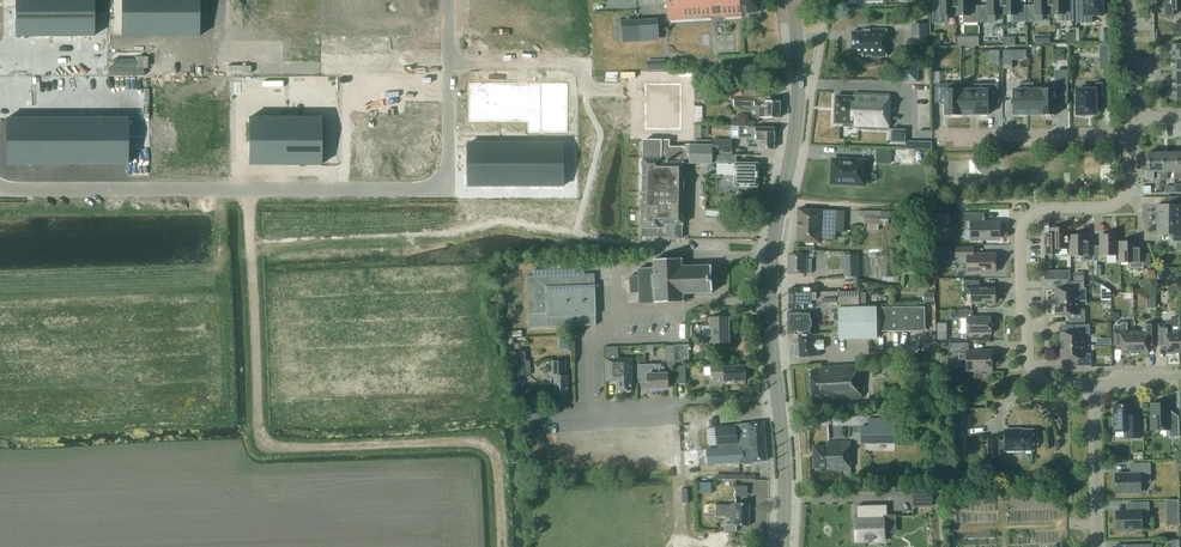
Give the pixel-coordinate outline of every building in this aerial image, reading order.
[(16,36),(93,36),(93,0),(16,0),(16,36)] [(122,37),(198,37),(198,0),(122,0),(122,37)] [(753,12),(760,11),(760,0),(668,0),(669,19),(741,15),(741,12),(753,12)] [(939,7),(932,7),(932,22),(946,22),(946,15),(954,15),(954,0),(939,0),(939,7)] [(954,15),(963,15),(963,22),(977,22),(977,6),(969,6),(969,0),(954,0),(954,15)] [(988,6),(980,6),(981,22),(995,22),(995,15),(1003,15),(1003,0),(988,0),(988,6)] [(1011,14),(1011,22),(1026,21),(1026,6),(1018,6),(1018,0),(1003,0),(1003,15),(1011,14)] [(1050,0),(1035,0),(1035,5),(1028,5),(1028,21),(1042,21),(1042,14),(1051,14),(1050,0)] [(1051,14),(1059,14),(1059,21),(1073,21),(1073,5),(1065,5),(1065,0),(1050,0),(1051,14)] [(1077,23),(1092,22),(1092,15),(1103,15),(1103,5),(1104,4),(1104,0),(1085,0),(1085,7),(1076,7),(1077,23)] [(1161,15),(1175,15),(1175,9),(1180,9),(1180,0),(1161,0),(1161,15)] [(658,20),(624,23),(625,40),(659,38),(658,20)] [(928,44),(928,23),(911,24),(912,44),(928,44)] [(852,32),(852,54),(863,54),(863,56),(887,56),(887,29),(863,29),(863,32),(852,32)] [(931,33),(931,45),(940,45),(940,33),(931,33)] [(1071,58),(1070,44),(1076,44),(1075,33),(1067,33),(1068,44),(1058,45),(1059,59),(1071,58)] [(1043,35),(1035,35),(1035,43),(1043,43),(1043,35)] [(958,46),(978,45),(978,37),(957,37),(958,46)] [(1173,44),(1173,58),(1180,58),(1180,44),(1173,44)] [(1109,57),(1108,46),(1100,46),(1100,58),(1109,57)] [(1012,50),(1003,50),(1003,68),(1012,68),(1012,50)] [(1173,58),(1173,71),(1180,71),(1180,58),(1173,58)] [(664,60),(647,61),(648,70),(665,69),(664,60)] [(902,64),(902,82),(919,82),(919,64),(902,64)] [(1173,85),(1180,85),(1180,71),(1173,71),(1173,85)] [(1095,82),(1096,89),(1077,89),(1077,114),(1079,114),(1080,116),(1086,116),(1087,114),(1096,114),(1096,97),(1103,96),(1103,82),(1095,82)] [(469,83),(469,121),(529,122),(529,132),(541,132),(541,83),(469,83)] [(541,83),(541,132),(568,132),(568,83),(541,83)] [(645,83),(646,129),(682,129),(682,83),(645,83)] [(1014,114),(1027,114),(1027,83),(1021,83),(1021,90),(1014,90),(1014,89),(1014,114)] [(1034,83),(1027,83),(1027,114),(1041,114),(1041,90),(1034,90),(1034,83)] [(961,115),(961,114),(961,84),(935,84),(935,103),(945,103),(945,115),(961,115)] [(967,84),(961,84),(961,114),(975,114),(975,84),(974,84),(974,90),(967,90),(967,84)] [(998,103),(998,84),(975,84),(975,114),(988,114),(989,114),(989,103),(998,103)] [(1173,85),(1173,99),(1180,99),(1180,85),(1173,85)] [(713,90),(695,89),(695,101),(705,102),(706,98),(713,98),(713,90)] [(1068,103),(1068,89),(1041,89),(1041,90),(1041,114),(1057,114),(1057,103),(1068,103)] [(842,127),(888,129),(890,95),(854,93),(854,96),(835,96),(834,123),(842,123),(842,127)] [(780,101),(763,101),(763,96),(735,96),(735,106),(753,106),(759,106),(759,116),(779,117),(780,101)] [(6,117),(7,165),(127,164),(127,117),(6,117)] [(249,117),(249,165),(285,165),(285,117),(249,117)] [(285,117),(285,165),(320,165),(321,117),(285,117)] [(356,117),(356,165),(391,165),(391,117),(356,117)] [(391,117),(391,165),(428,165),(428,117),(391,117)] [(748,147),(753,147),(775,147),(775,134),(777,133),(777,129),(775,127),(753,127),(749,127),(749,126),(739,125),(739,138),(748,138),(748,147)] [(716,151),(732,152),(732,139),(716,138),(716,151)] [(644,140),(643,227),(643,236),(670,236),(670,238),(682,238),(682,224),(683,224),(684,189),(685,189),(685,180),(684,180),(684,163),(712,163),(712,145),(687,145),(687,147),(669,147),(669,140),(651,140),(644,140)] [(469,143),(469,185),(565,185),(565,143),(469,143)] [(900,151),(900,163),(912,163),(913,151),(900,151)] [(1154,171),(1161,171),(1163,171),(1162,152),(1148,153),(1148,170),(1146,171),(1146,179),(1154,179),(1154,171)] [(1168,171),(1175,171),(1176,171),(1176,152),(1162,152),(1163,171),(1161,171),(1161,179),(1168,179),(1168,171)] [(717,163),(717,174),(724,174),(738,174),(738,186),(749,186),(749,190),(753,190),(757,190),(757,185),(758,185),(759,162),(753,162),(737,162),(737,157),(717,157),(717,163)] [(878,158),(878,187),(893,188),(893,158),(878,158)] [(833,160),(832,183),(865,184),(866,161),(857,161),(857,160),(845,159),(845,160),(833,160)] [(1157,219),(1180,219),(1180,197),(1175,197),(1175,204),(1157,204),(1157,219)] [(845,211),(798,210),(798,242),(819,242),(819,239),(835,239),(835,232),(844,232),(845,211)] [(882,211),(864,211),(863,224),(881,225),(882,211)] [(951,227),(951,213),(934,213),(934,227),(951,227)] [(973,241),(993,240),(993,239),(1001,239),(1000,222),(985,222),(985,213),(965,213),(965,222),(973,222),(973,241)] [(1157,219),(1157,234),(1174,234),(1174,242),(1180,242),(1180,219),(1157,219)] [(1068,248),(1071,247),(1071,242),(1068,242),(1067,236),(1067,228),(1052,228),(1052,240),(1044,240),(1045,254),(1058,254),(1058,249),(1068,248)] [(1117,248),(1117,242),(1117,234),(1101,234),(1101,246),(1094,246),(1094,261),(1107,261),(1107,255),(1117,255),(1117,254),(1120,254),(1120,248),(1117,248)] [(1094,246),(1086,246),(1086,235),(1071,235),(1071,236),(1067,236),(1068,242),(1071,242),(1071,247),(1071,256),(1081,255),(1081,261),(1094,261),(1094,246)] [(1136,253),(1136,241),(1120,241),(1120,242),(1117,242),(1117,248),(1120,248),(1120,254),(1120,262),(1130,262),(1131,268),(1144,267),(1144,253),(1136,253)] [(953,248),(936,248),(936,257),(947,257),(953,257),(953,248)] [(956,257),(968,256),(968,272),(995,271),(995,254),(974,254),(974,248),(956,248),(956,257)] [(807,273),(812,273),(812,259),(807,259),(807,254),(789,254),(789,274),(807,273)] [(844,269),(844,276),(859,276),(858,254),(851,255),(851,269),(844,269)] [(712,292),(712,282),(714,282),(713,274),(712,274),(712,264),(687,265),(687,257),(655,258),(655,266),(639,267),(639,275),(631,275),(631,292),(640,291),(641,302),(688,300),(688,293),(712,292)] [(533,274),(527,274),(529,326),(595,324),(595,314),(596,314),(595,273),(578,273),(578,268),(560,268),(560,263),(548,263),(549,269),(533,269),(533,274)] [(1155,278),(1155,269),(1146,270),(1146,278),(1155,278)] [(1060,271),(1045,271),(1045,280),(1060,279),(1060,271)] [(972,304),(973,304),(973,303),(995,303),(996,303),(996,287),(995,287),(979,287),(979,280),(965,280),(965,293),(972,293),(972,304)] [(1056,288),(1056,302),(1078,301),(1078,293),(1085,292),(1085,280),(1068,280),(1068,288),(1056,288)] [(802,287),(802,289),(788,289),(788,308),(821,308),(821,309),(838,309),(859,309),(859,308),(859,304),(859,292),(817,292),(817,287),(802,287)] [(934,292),(924,292),(924,302),(934,302),(934,292)] [(1078,301),(1056,302),(1056,314),(1069,314),(1069,322),(1086,321),(1086,309),(1078,308),(1078,301)] [(877,339),(877,332),(925,332),(925,308),(877,308),(859,308),(859,309),(838,309),(839,339),(877,339)] [(959,316),(968,316),(969,333),(992,333),(992,316),(974,316),(974,309),(959,309),(959,316)] [(794,355),(799,356),(799,357),(819,356),(819,349),(823,349),(822,340),(818,341),(818,334),(811,334),(812,312),(789,312),(788,312),(788,333),(798,334),(799,343),(793,342),(793,343),(796,343),(794,355)] [(730,341),(729,316),(706,317),(706,325),(711,325),(711,342),(730,341)] [(1167,341),(1167,353),(1180,353),(1180,317),(1179,317),(1169,320),(1170,323),(1159,323),(1159,341),(1167,341)] [(1135,354),(1135,332),(1128,332),(1128,322),(1122,322),(1122,324),(1115,324),(1115,341),(1123,341),(1123,354),(1135,354)] [(1061,332),(1062,345),(1084,345),(1083,336),(1091,336),(1090,324),(1073,324),(1074,332),(1061,332)] [(1135,332),(1135,354),(1149,353),(1148,341),(1156,341),(1156,324),(1145,324),(1142,332),(1135,332)] [(571,351),(570,340),(561,341),(562,352),(571,351)] [(970,351),(970,342),(950,342),(950,358),(968,358),(969,370),(977,370),(977,369),(992,369),(992,351),(970,351)] [(690,361),(690,344),(676,344),(676,361),(690,361)] [(1084,345),(1062,345),(1062,358),(1074,357),(1074,365),(1091,365),(1091,353),(1084,352),(1084,345)] [(633,391),(633,358),(607,358),(607,380),(619,380),(619,391),(633,391)] [(529,374),(528,359),(514,360),(514,374),(529,374)] [(566,361),(552,361),(552,376),(555,376),(555,395),(569,395),(568,375),(566,375),(566,361)] [(649,388),(669,387),(669,372),(665,373),(665,366),(656,366),(656,363),(638,364),(639,383),(649,382),(649,388)] [(873,363),(863,363),(863,371),(873,370),(873,363)] [(686,365),(676,366),(677,384),(686,383),(686,365)] [(859,365),(820,367),(820,371),(809,372),(811,399),(824,398),(825,401),(861,399),(859,365)] [(711,367),(711,377),(725,377),(725,380),(745,379),(745,366),(711,367)] [(952,402),(953,419),(953,436),(961,435),(960,401),(952,402)] [(1170,403),(1151,403),(1152,430),(1169,429),(1170,436),(1179,436),(1179,416),(1170,416),(1170,403)] [(1141,415),(1133,415),(1132,404),(1113,404),(1114,431),(1125,431),(1125,437),(1141,437),(1141,415)] [(869,427),(869,443),(878,443),(878,439),(895,439),(896,419),(869,418),(869,427)] [(716,427),(717,445),(738,444),(738,447),(684,451),(685,466),(699,465),(699,466),(744,462),(746,464),(750,464),(753,461),(767,460),(764,422),(737,424),(737,428),(733,428),(733,426),(716,427)] [(989,437),(989,456),(999,456),(999,448),(1006,448),(1006,450),(1034,449),(1034,429),(1018,429),(1005,429),(1006,440),(999,440),(999,437),(989,437)] [(850,442),(827,442),(827,446),(813,446),(813,468),(827,467),(827,470),(850,470),(850,442)] [(1150,482),(1150,463),(1131,463),(1131,473),(1116,473),(1116,492),(1141,492),(1141,482),(1150,482)] [(711,482),(699,482),(699,493),(712,493),(711,482)] [(1179,500),(1167,500),(1167,510),(1168,525),(1179,524),(1179,509),(1179,500)] [(1117,529),(1125,529),(1127,530),(1133,530),(1135,529),(1142,528),(1142,516),(1149,516),(1149,502),(1131,502),(1131,510),(1117,511),(1117,529)] [(737,524),(749,524),(749,503),(731,503),(730,524),(725,523),(725,530),(736,531),(737,524)] [(717,515),(726,516),(727,506),(718,505),(717,515)] [(859,519),(855,519),(855,535),(856,541),(885,540),(885,535),(884,515),(887,515),(887,505),(857,505),(857,515),(859,515),(859,519)]
